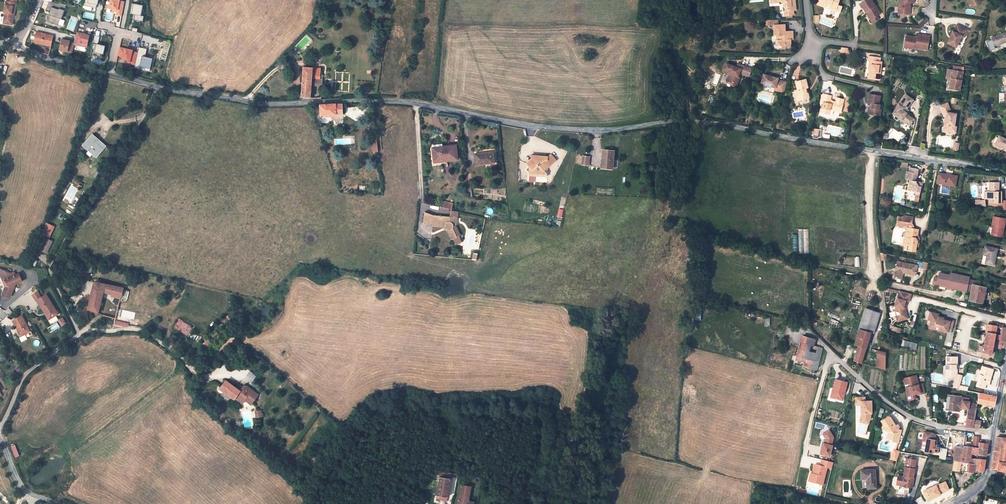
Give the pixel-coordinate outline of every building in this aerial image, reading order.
[(1,23),(10,24),(12,14),(10,14),(10,12),(12,13),(14,0),(5,0),(5,1),(4,1),(2,12),(3,12),(1,23)] [(83,5),(96,8),(98,0),(85,0),(83,5)] [(109,8),(113,9),(116,10),(115,11),(117,11),(117,15),(122,16),(124,2),(119,1),(119,0),(111,0),(109,8)] [(773,1),(776,1),(778,2),(781,4),(783,4),(784,15),(787,15),(792,15),(794,15),(794,11),(796,10),(795,0),(772,0),(773,1)] [(839,0),(821,0),(820,3),(826,6),(827,3),(831,5),(830,7),(841,11),(842,6),(838,5),(839,0)] [(863,7),(866,11),(867,11),(868,13),(867,14),(870,19),(875,16),(876,17),(877,16),(881,14),(875,5),(871,0),(866,0),(861,4),(863,7)] [(899,2),(899,7),(902,7),(901,13),(910,14),(911,7),(909,6),(910,2),(915,2),(915,0),(901,0),(901,3),(899,2)] [(66,4),(49,1),(46,10),(51,11),(52,12),(51,15),(50,15),(48,21),(58,25),(62,15),(63,15),(66,4)] [(143,5),(132,3),(130,14),(135,15),(134,19),(136,20),(141,21),(143,21),(144,16),(141,15),(143,5)] [(778,25),(774,26),(774,36),(777,36),(779,35),(779,40),(777,40),(778,46),(783,46),(785,46),(785,47),(789,47),(790,46),(791,44),(791,41),(791,40),(793,40),(793,34),(785,35),(785,32),(785,25),(778,25)] [(952,31),(947,43),(956,47),(961,35),(965,37),(968,30),(957,25),(953,32),(952,31)] [(991,38),(995,46),(1005,42),(1005,32),(991,38)] [(53,36),(36,33),(34,42),(35,43),(51,47),(53,36)] [(74,44),(87,47),(89,36),(77,33),(76,38),(74,44)] [(906,36),(904,45),(910,46),(910,48),(915,49),(915,48),(927,50),(930,36),(918,34),(917,39),(913,38),(912,37),(906,36)] [(100,36),(95,35),(90,55),(102,58),(105,46),(98,44),(100,36)] [(70,41),(62,40),(59,50),(72,53),(74,44),(70,42),(70,41)] [(132,50),(120,47),(118,55),(123,56),(126,57),(125,61),(129,62),(129,63),(135,64),(137,53),(132,51),(132,50)] [(139,47),(137,53),(135,64),(134,67),(140,68),(140,65),(145,66),(145,69),(150,70),(153,58),(145,57),(147,49),(139,47)] [(869,69),(871,69),(870,78),(880,79),(882,62),(879,62),(879,57),(869,56),(868,60),(870,61),(869,69)] [(735,89),(736,84),(739,78),(738,77),(739,73),(749,77),(752,69),(737,63),(736,67),(726,64),(723,70),(727,71),(727,73),(729,74),(727,81),(733,83),(731,88),(735,89)] [(321,68),(318,68),(303,67),(302,90),(301,97),(310,97),(311,85),(312,78),(323,79),(323,78),(323,77),(324,76),(323,75),(322,75),(320,74),(321,68)] [(953,70),(947,69),(946,74),(949,79),(950,79),(949,88),(959,90),(962,72),(953,70)] [(763,75),(761,84),(774,88),(774,90),(784,93),(787,82),(777,80),(778,79),(763,75)] [(798,95),(799,100),(809,98),(808,93),(807,93),(806,91),(807,90),(807,88),(808,88),(805,80),(795,82),(797,90),(795,91),(796,96),(798,95)] [(838,112),(840,103),(829,101),(831,96),(822,94),(820,102),(823,102),(821,112),(829,114),(830,110),(838,112)] [(870,108),(869,114),(880,116),(881,110),(880,110),(880,105),(879,104),(880,96),(869,94),(868,103),(872,104),(871,108),(870,108)] [(913,100),(905,95),(892,113),(901,120),(900,120),(905,124),(906,122),(909,125),(913,119),(905,114),(906,113),(903,111),(904,109),(905,110),(906,109),(913,100)] [(950,113),(950,111),(947,103),(939,106),(943,117),(946,117),(945,122),(944,123),(943,127),(945,130),(951,131),(952,126),(954,127),(956,114),(950,113)] [(343,114),(342,104),(334,104),(320,105),(320,115),(331,115),(343,114)] [(332,126),(343,125),(343,114),(331,115),(332,126)] [(83,146),(89,151),(93,155),(96,157),(103,149),(96,142),(98,140),(92,135),(83,146)] [(999,136),(995,144),(1005,149),(1005,139),(999,136)] [(96,142),(103,149),(106,146),(100,141),(98,140),(96,142)] [(442,144),(433,146),(434,160),(447,158),(447,161),(457,159),(455,145),(443,147),(442,144)] [(612,169),(613,151),(602,150),(601,168),(612,169)] [(494,163),(493,152),(486,153),(486,154),(483,154),(483,153),(475,154),(476,165),(494,163)] [(526,164),(529,167),(532,170),(528,173),(528,174),(534,174),(542,175),(542,176),(542,177),(546,177),(546,174),(544,171),(556,161),(550,154),(548,157),(530,155),(533,158),(526,164)] [(907,172),(905,179),(909,179),(909,181),(910,181),(909,185),(909,186),(910,186),(909,190),(920,192),(921,185),(920,183),(917,182),(914,179),(916,177),(918,169),(909,168),(908,172),(907,172)] [(957,176),(938,173),(936,184),(956,187),(957,176)] [(986,192),(987,199),(989,199),(989,203),(1001,203),(1001,192),(999,192),(997,192),(997,187),(999,187),(999,183),(989,183),(989,192),(986,192)] [(432,225),(433,216),(424,212),(423,224),(432,225)] [(458,218),(450,217),(433,216),(432,225),(445,226),(445,227),(446,228),(446,229),(447,229),(446,230),(446,231),(449,240),(460,236),(456,226),(453,227),(453,226),(453,225),(454,224),(455,218),(458,218)] [(903,218),(897,217),(896,222),(902,223),(902,225),(903,228),(906,229),(907,228),(907,224),(911,224),(912,218),(904,216),(903,218)] [(992,226),(994,226),(992,236),(1002,237),(1005,219),(993,217),(992,226)] [(54,227),(47,223),(38,241),(42,243),(38,250),(45,253),(51,241),(45,238),(46,236),(49,238),(54,227)] [(914,229),(907,228),(906,229),(905,238),(906,239),(905,245),(910,246),(909,251),(915,252),(916,248),(916,245),(918,245),(919,242),(917,242),(916,240),(917,236),(918,230),(914,229)] [(809,253),(808,229),(800,229),(801,254),(809,253)] [(995,257),(997,249),(985,246),(983,255),(987,256),(985,264),(993,266),(995,258),(994,258),(994,256),(995,257)] [(914,276),(916,266),(896,262),(893,278),(900,280),(901,273),(914,276)] [(15,272),(11,273),(2,270),(0,274),(2,279),(5,280),(7,285),(4,293),(11,296),(14,288),(13,285),(23,281),(20,274),(16,275),(15,272)] [(984,292),(985,288),(978,286),(979,282),(968,279),(969,278),(947,273),(946,275),(938,273),(936,283),(947,286),(947,288),(966,292),(966,291),(970,292),(969,300),(981,303),(984,292)] [(5,280),(2,279),(6,287),(2,297),(11,297),(11,296),(4,293),(7,285),(5,280)] [(121,297),(123,288),(95,282),(88,309),(98,313),(104,292),(112,294),(121,297)] [(911,294),(899,291),(895,307),(896,307),(895,311),(899,312),(900,315),(896,316),(898,322),(908,319),(906,311),(904,312),(903,308),(904,306),(906,306),(907,301),(909,302),(911,294)] [(35,302),(37,300),(42,308),(43,307),(48,315),(46,316),(49,320),(58,315),(56,311),(47,295),(41,298),(38,292),(31,296),(35,302)] [(861,330),(870,333),(873,334),(880,313),(867,309),(861,330)] [(938,314),(929,312),(927,320),(930,321),(931,316),(937,317),(938,314)] [(21,316),(12,321),(16,328),(18,328),(19,330),(18,331),(20,336),(25,334),(25,335),(30,332),(21,316)] [(942,321),(943,318),(937,317),(931,316),(930,321),(928,329),(934,330),(935,329),(937,327),(938,328),(937,331),(947,333),(947,329),(951,330),(953,321),(946,320),(945,321),(944,321),(944,322),(942,321)] [(1005,340),(1005,329),(1001,329),(1001,328),(990,326),(987,326),(985,333),(983,347),(982,353),(982,354),(991,355),(992,350),(994,350),(995,343),(993,343),(994,339),(994,335),(1000,336),(1000,340),(999,341),(1003,342),(1005,342),(1005,340)] [(858,346),(854,360),(861,363),(870,333),(861,330),(856,345),(858,346)] [(803,336),(802,340),(801,344),(797,355),(797,356),(806,359),(809,351),(810,346),(814,345),(815,340),(809,338),(803,336)] [(916,349),(917,344),(903,341),(901,345),(916,349)] [(815,353),(809,351),(806,359),(813,361),(815,353)] [(885,370),(885,353),(878,351),(876,367),(885,370)] [(817,371),(821,354),(815,353),(813,361),(806,359),(804,367),(817,371)] [(957,357),(946,357),(946,370),(948,370),(948,377),(957,377),(957,375),(957,370),(956,370),(956,365),(957,365),(957,357)] [(993,370),(982,367),(980,373),(978,381),(976,387),(984,390),(985,385),(988,378),(990,379),(993,370)] [(250,370),(246,375),(253,380),(257,375),(250,370)] [(962,376),(957,375),(957,377),(953,388),(958,389),(962,376)] [(905,388),(908,400),(915,399),(914,392),(915,392),(916,394),(920,393),(920,394),(924,393),(922,384),(918,385),(916,376),(903,379),(904,384),(909,383),(910,387),(905,388)] [(834,388),(832,398),(842,400),(844,394),(843,394),(843,391),(845,391),(847,382),(835,379),(833,388),(834,388)] [(226,381),(220,389),(235,400),(235,399),(238,396),(245,401),(245,400),(252,405),(259,395),(249,388),(248,389),(245,386),(243,389),(239,386),(237,389),(226,381)] [(692,403),(692,392),(682,391),(682,401),(686,402),(692,403)] [(996,397),(979,393),(977,403),(994,406),(996,397)] [(972,428),(974,420),(976,407),(968,406),(969,402),(963,401),(962,402),(960,402),(961,397),(948,395),(946,410),(959,412),(959,408),(960,406),(962,406),(962,408),(968,409),(966,427),(972,428)] [(238,396),(235,399),(243,404),(245,401),(238,396)] [(865,402),(865,400),(861,400),(861,406),(861,414),(860,423),(857,434),(866,436),(871,414),(872,414),(871,402),(865,402)] [(898,425),(896,425),(895,427),(893,424),(895,422),(890,416),(881,421),(882,424),(881,427),(882,429),(884,428),(885,431),(888,432),(886,438),(892,440),(892,441),(898,443),(901,430),(898,429),(899,427),(898,425)] [(981,421),(974,420),(972,428),(980,429),(981,421)] [(822,443),(820,454),(829,456),(832,446),(831,445),(833,437),(829,430),(822,434),(825,438),(823,443),(822,443)] [(927,442),(925,452),(930,453),(939,453),(940,449),(936,448),(937,441),(934,441),(931,440),(931,434),(924,433),(923,441),(927,442)] [(973,448),(973,445),(970,444),(969,447),(967,447),(963,446),(963,448),(962,453),(971,454),(972,448),(973,448)] [(962,453),(963,448),(955,447),(954,461),(955,461),(961,462),(962,453)] [(991,469),(997,470),(998,462),(1000,448),(995,447),(994,451),(993,457),(991,469)] [(986,456),(987,449),(978,448),(973,448),(972,448),(971,454),(978,455),(986,456)] [(893,450),(890,459),(896,461),(900,452),(893,450)] [(971,454),(962,453),(961,462),(970,463),(970,459),(971,454)] [(833,462),(822,459),(820,465),(815,464),(813,471),(814,472),(813,474),(812,473),(810,481),(822,484),(827,467),(831,468),(833,462)] [(913,478),(916,460),(906,459),(903,477),(898,476),(897,485),(903,486),(903,487),(912,488),(914,478),(913,478)] [(985,460),(974,459),(970,459),(970,463),(961,462),(960,472),(967,473),(968,472),(972,473),(977,470),(984,471),(985,460)] [(998,462),(997,470),(1005,472),(1005,463),(998,462)] [(861,471),(861,478),(866,477),(866,479),(867,489),(877,488),(875,469),(861,471)] [(447,497),(451,473),(441,472),(437,496),(447,497)] [(941,494),(950,490),(946,482),(937,486),(937,485),(924,491),(929,500),(941,494)] [(471,487),(462,485),(458,503),(468,503),(468,501),(471,487)]
